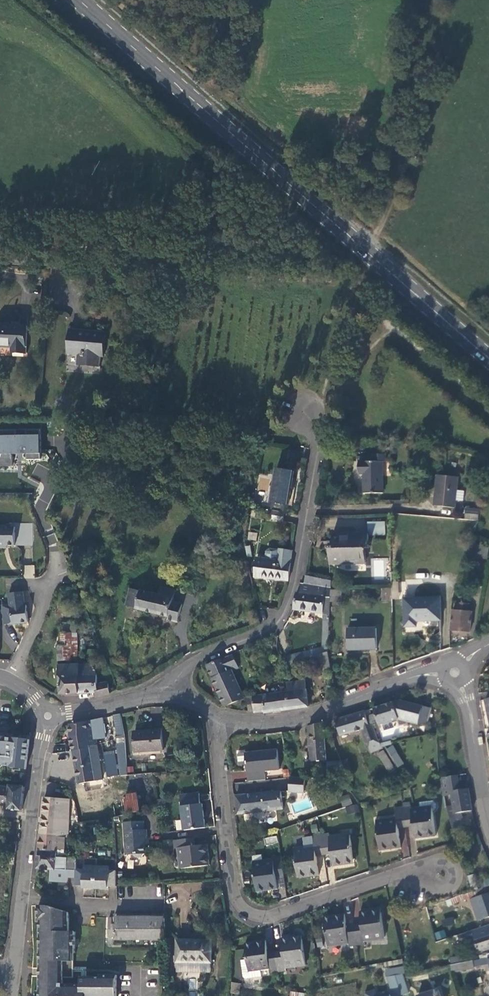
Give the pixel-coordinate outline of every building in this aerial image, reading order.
[(0,324),(0,345),(10,346),(10,351),(24,352),(25,325),(0,324)] [(87,330),(66,328),(64,353),(74,354),(73,364),(96,366),(97,357),(100,357),(102,336),(87,334),(87,330)] [(10,465),(10,452),(24,452),(24,459),(37,459),(37,430),(23,430),(23,435),(14,435),(14,429),(0,430),(0,465),(10,465)] [(381,492),(382,461),(385,461),(385,454),(372,454),(372,461),(358,461),(357,473),(363,473),(363,492),(381,492)] [(287,503),(293,469),(275,466),(269,500),(287,503)] [(458,480),(438,476),(433,506),(453,509),(454,503),(456,493),(458,480)] [(269,490),(269,477),(258,477),(258,490),(269,490)] [(43,491),(39,500),(48,504),(52,495),(43,491)] [(463,494),(456,493),(454,503),(462,504),(463,494)] [(462,517),(475,518),(476,507),(463,506),(462,517)] [(282,519),(283,511),(269,509),(268,518),(282,519)] [(366,522),(366,533),(366,535),(384,535),(384,522),(366,522)] [(13,545),(13,527),(0,526),(0,545),(13,545)] [(366,533),(330,533),(330,545),(326,545),(327,548),(329,548),(329,561),(338,561),(338,562),(363,562),(363,547),(366,547),(366,535),(366,533)] [(486,547),(469,545),(465,555),(484,558),(486,547)] [(291,550),(277,548),(276,559),(275,559),(273,578),(287,580),(291,550)] [(253,576),(273,578),(275,559),(256,557),(253,576)] [(24,578),(34,578),(34,565),(24,565),(24,578)] [(298,591),(296,590),(292,607),(308,610),(311,593),(309,592),(310,584),(314,585),(315,576),(304,574),(303,582),(300,582),(298,591)] [(324,595),(328,595),(329,587),(329,578),(315,576),(314,585),(310,584),(309,592),(311,593),(308,610),(321,612),(324,595)] [(97,594),(95,585),(87,586),(89,595),(97,594)] [(159,587),(157,595),(172,599),(174,591),(159,587)] [(339,600),(339,588),(329,587),(328,595),(328,600),(339,600)] [(390,588),(381,587),(380,599),(389,600),(390,588)] [(176,622),(177,619),(181,604),(171,602),(172,599),(157,595),(139,590),(138,592),(129,589),(125,606),(134,608),(134,609),(168,617),(167,620),(176,622)] [(2,605),(3,623),(27,621),(26,604),(24,605),(22,591),(8,592),(9,604),(2,605)] [(438,597),(403,599),(404,627),(416,626),(416,620),(440,619),(438,597)] [(468,630),(469,609),(463,609),(464,601),(458,601),(457,609),(450,608),(449,629),(468,630)] [(319,645),(280,656),(284,661),(326,649),(327,621),(321,621),(319,645)] [(374,630),(346,629),(346,650),(374,650),(374,630)] [(56,645),(56,660),(69,659),(69,654),(75,654),(75,644),(70,644),(70,632),(60,632),(60,645),(56,645)] [(319,667),(328,664),(326,649),(284,661),(285,668),(310,661),(311,666),(319,665),(319,667)] [(205,665),(211,677),(230,669),(236,666),(230,654),(205,665)] [(58,674),(59,693),(93,691),(94,696),(107,693),(104,682),(94,685),(93,672),(96,673),(99,674),(101,672),(102,670),(102,668),(101,665),(98,664),(96,664),(93,665),(93,662),(82,663),(82,660),(75,660),(75,663),(57,664),(57,674),(58,674)] [(231,673),(230,669),(211,677),(222,703),(225,705),(242,697),(233,676),(231,673)] [(290,677),(311,673),(311,669),(289,673),(290,677)] [(284,682),(286,691),(304,688),(303,685),(309,684),(308,678),(284,682)] [(307,705),(304,688),(286,691),(285,692),(288,709),(307,705)] [(253,710),(253,711),(262,713),(264,714),(288,709),(285,692),(260,696),(244,696),(247,709),(253,710)] [(398,698),(373,707),(379,724),(398,716),(406,716),(407,716),(415,720),(425,722),(430,706),(398,698)] [(373,707),(363,710),(366,717),(371,715),(374,721),(371,723),(372,726),(379,724),(373,707)] [(370,750),(381,746),(379,741),(376,735),(372,726),(371,723),(369,724),(366,717),(363,710),(334,719),(339,735),(360,728),(365,742),(367,741),(370,750)] [(116,736),(123,735),(122,729),(118,713),(111,714),(114,727),(116,736)] [(92,721),(92,719),(89,719),(85,721),(69,723),(69,736),(71,750),(89,748),(89,744),(96,744),(94,733),(99,732),(97,721),(93,722),(92,721)] [(325,759),(321,722),(306,725),(306,726),(309,760),(325,759)] [(159,729),(132,732),(134,751),(161,748),(159,729)] [(0,734),(0,764),(2,765),(2,763),(9,764),(9,766),(15,766),(15,765),(19,765),(19,767),(25,767),(26,755),(26,754),(27,754),(29,738),(12,736),(12,737),(5,736),(5,735),(0,734)] [(116,736),(117,747),(124,747),(123,735),(116,736)] [(339,741),(333,743),(337,753),(343,751),(339,741)] [(101,779),(96,744),(89,744),(89,748),(71,750),(79,792),(117,792),(116,780),(108,778),(101,779)] [(393,745),(386,749),(397,768),(404,764),(393,745)] [(117,747),(119,775),(126,774),(124,747),(117,747)] [(241,751),(244,780),(262,778),(261,769),(276,767),(274,747),(241,751)] [(393,775),(399,771),(384,748),(379,752),(393,775)] [(112,753),(102,755),(106,776),(116,775),(112,753)] [(340,761),(344,771),(344,772),(350,770),(346,759),(340,761)] [(344,771),(340,761),(340,760),(327,762),(328,773),(344,771)] [(68,769),(53,765),(50,778),(63,781),(62,782),(69,784),(68,769)] [(347,788),(350,787),(345,773),(338,775),(341,784),(347,788)] [(455,774),(439,777),(440,778),(438,778),(441,796),(449,795),(451,805),(446,806),(447,812),(448,818),(452,831),(463,829),(458,812),(470,810),(466,788),(457,789),(455,774)] [(20,809),(23,785),(12,784),(13,776),(0,775),(0,785),(8,785),(6,807),(20,809)] [(302,791),(303,776),(288,775),(287,790),(292,791),(292,793),(295,793),(295,791),(302,791)] [(24,777),(13,776),(12,784),(23,785),(24,777)] [(6,807),(8,785),(0,785),(0,804),(1,804),(1,807),(6,807)] [(234,795),(235,804),(236,813),(281,807),(279,790),(234,795)] [(177,794),(181,829),(202,826),(199,803),(197,804),(196,792),(177,794)] [(123,795),(126,813),(138,810),(135,794),(135,793),(123,795)] [(142,793),(135,794),(138,810),(146,809),(153,808),(152,802),(144,804),(142,793)] [(68,798),(42,795),(38,834),(63,835),(67,835),(68,798)] [(350,795),(340,796),(342,806),(351,805),(350,795)] [(402,806),(401,806),(404,826),(412,825),(413,837),(434,834),(430,808),(433,808),(435,805),(434,801),(431,799),(417,801),(418,807),(410,808),(409,805),(408,805),(402,806)] [(345,806),(347,814),(359,811),(357,804),(345,806)] [(396,827),(404,826),(401,806),(393,807),(394,814),(374,817),(378,849),(399,846),(396,827)] [(121,819),(122,851),(129,851),(132,854),(138,853),(140,851),(142,851),(141,836),(144,833),(143,826),(141,827),(140,818),(121,819)] [(327,833),(319,834),(321,853),(330,852),(331,864),(352,861),(348,833),(328,836),(327,833)] [(63,847),(63,835),(38,834),(37,848),(55,850),(55,847),(63,847)] [(314,854),(321,853),(319,834),(310,835),(312,846),(291,849),(295,877),(317,874),(314,854)] [(192,844),(191,836),(172,839),(173,847),(176,846),(179,867),(207,864),(204,843),(192,844)] [(265,838),(266,845),(277,844),(276,836),(265,838)] [(64,869),(76,870),(76,868),(77,856),(60,856),(55,856),(55,850),(37,848),(35,866),(49,867),(64,869)] [(274,876),(281,874),(278,855),(270,856),(270,860),(251,863),(255,892),(276,888),(274,876)] [(84,868),(76,868),(76,870),(76,884),(82,885),(82,887),(95,888),(96,865),(84,865),(84,868)] [(96,865),(95,888),(106,888),(106,885),(116,886),(117,869),(109,869),(109,866),(96,865)] [(64,877),(64,869),(49,867),(48,875),(64,877)] [(471,873),(466,875),(469,885),(474,883),(471,873)] [(484,890),(483,885),(470,889),(422,905),(425,915),(439,910),(437,906),(484,890)] [(486,892),(469,898),(476,919),(486,915),(487,916),(488,915),(488,914),(488,901),(486,892)] [(38,995),(84,995),(84,984),(98,984),(98,995),(115,995),(115,974),(98,974),(98,976),(83,976),(79,975),(79,983),(60,982),(61,975),(70,975),(70,970),(71,970),(71,966),(71,952),(72,952),(72,931),(67,931),(67,911),(46,904),(35,903),(35,919),(38,919),(38,995)] [(359,923),(352,924),(355,944),(362,943),(362,939),(382,936),(377,908),(358,911),(359,923)] [(348,945),(355,944),(352,924),(345,925),(343,913),(324,916),(328,944),(347,941),(348,945)] [(116,937),(163,938),(164,915),(109,915),(109,916),(107,916),(107,935),(116,935),(116,937)] [(436,940),(447,936),(444,929),(434,933),(436,940)] [(468,938),(465,930),(454,934),(456,941),(468,938)] [(473,937),(476,948),(483,946),(484,949),(488,947),(488,931),(473,937)] [(281,949),(273,950),(276,970),(283,969),(282,965),(303,962),(299,934),(279,937),(281,949)] [(209,939),(176,938),(176,960),(209,961),(209,939)] [(267,971),(276,970),(273,950),(265,951),(263,939),(243,942),(245,957),(239,958),(241,975),(243,977),(259,973),(258,968),(267,967),(267,971)] [(449,957),(450,964),(461,962),(459,956),(449,957)] [(485,957),(472,960),(473,966),(488,964),(485,957)] [(209,961),(176,960),(175,969),(209,970),(209,961)] [(473,966),(472,960),(461,962),(450,964),(449,964),(451,971),(473,967),(473,966)] [(79,970),(79,975),(83,976),(84,966),(71,966),(71,970),(79,970)] [(385,976),(389,990),(398,987),(394,974),(393,974),(385,976)] [(98,984),(84,984),(84,995),(98,995),(98,984)] [(235,995),(237,985),(229,985),(228,994),(235,995)]
